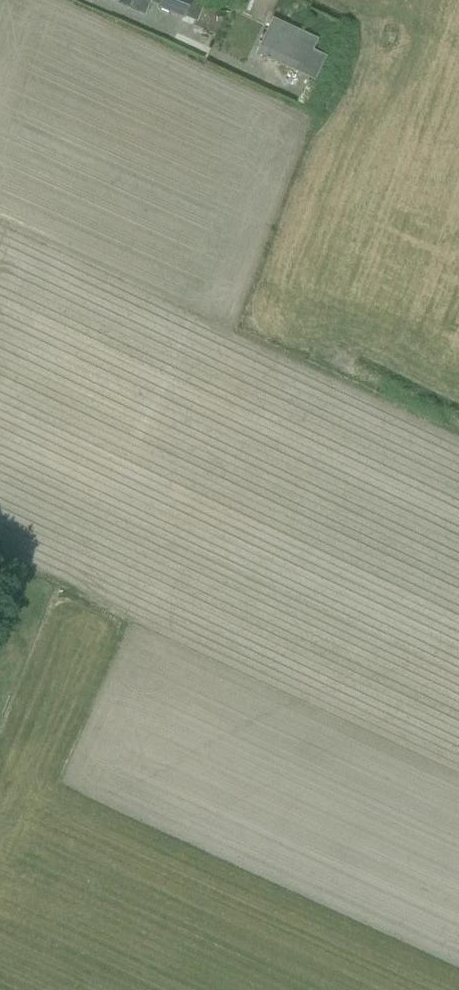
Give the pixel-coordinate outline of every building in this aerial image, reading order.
[(128,6),(127,9),(145,16),(150,3),(151,0),(112,0),(128,6)] [(197,22),(206,3),(200,0),(161,0),(157,8),(184,19),(185,17),(197,22)] [(258,53),(316,80),(326,58),(312,52),(318,39),(274,18),(268,31),(258,53)] [(309,82),(298,102),(305,106),(316,86),(309,82)]
